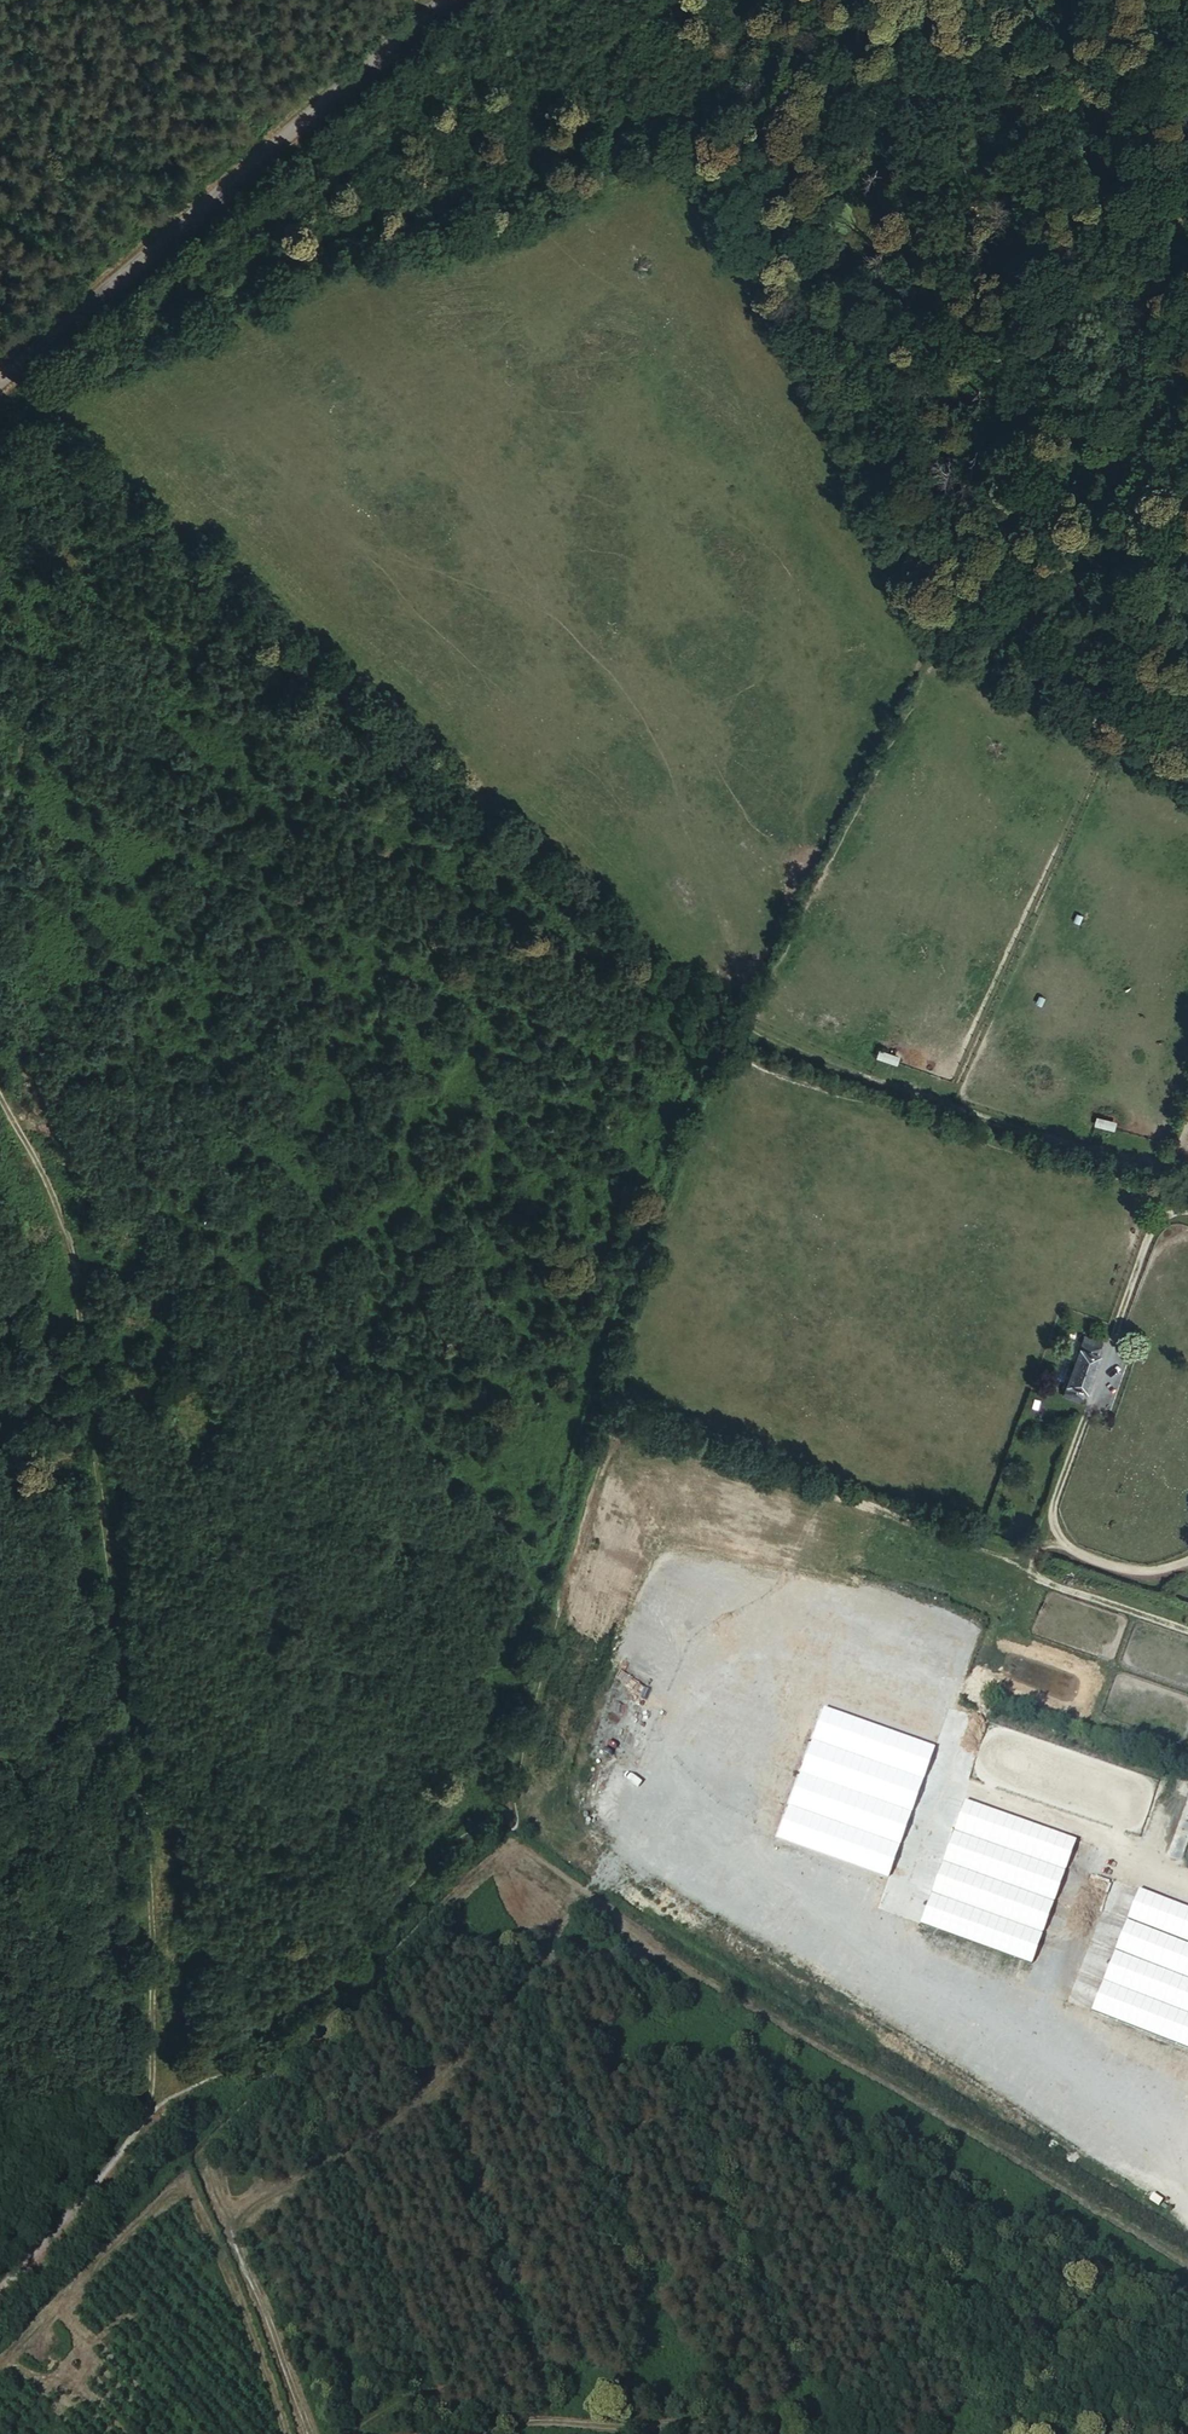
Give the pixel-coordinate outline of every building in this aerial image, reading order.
[(880,1047),(877,1057),(898,1063),(901,1053),(880,1047)] [(1114,1130),(1118,1120),(1098,1113),(1094,1123),(1114,1130)] [(1084,1333),(1079,1344),(1097,1350),(1101,1339),(1084,1333)] [(1085,1389),(1098,1351),(1097,1350),(1079,1344),(1078,1343),(1065,1382),(1085,1389)] [(1081,1402),(1085,1389),(1065,1382),(1060,1395),(1081,1402)]
